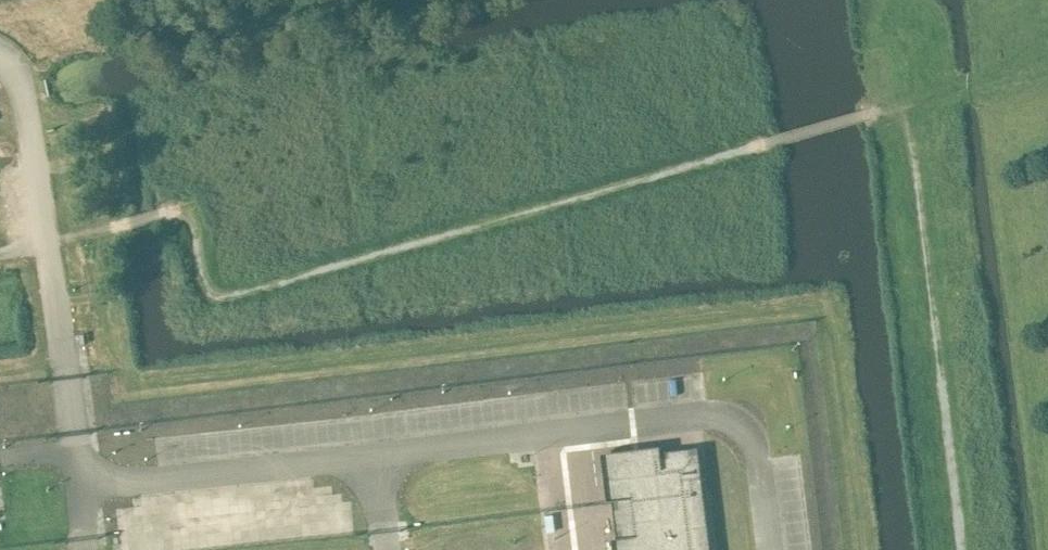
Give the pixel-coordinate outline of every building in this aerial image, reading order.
[(696,450),(658,455),(658,447),(599,455),(605,503),(611,502),(616,540),(610,541),(611,549),(708,549),(696,450)]
